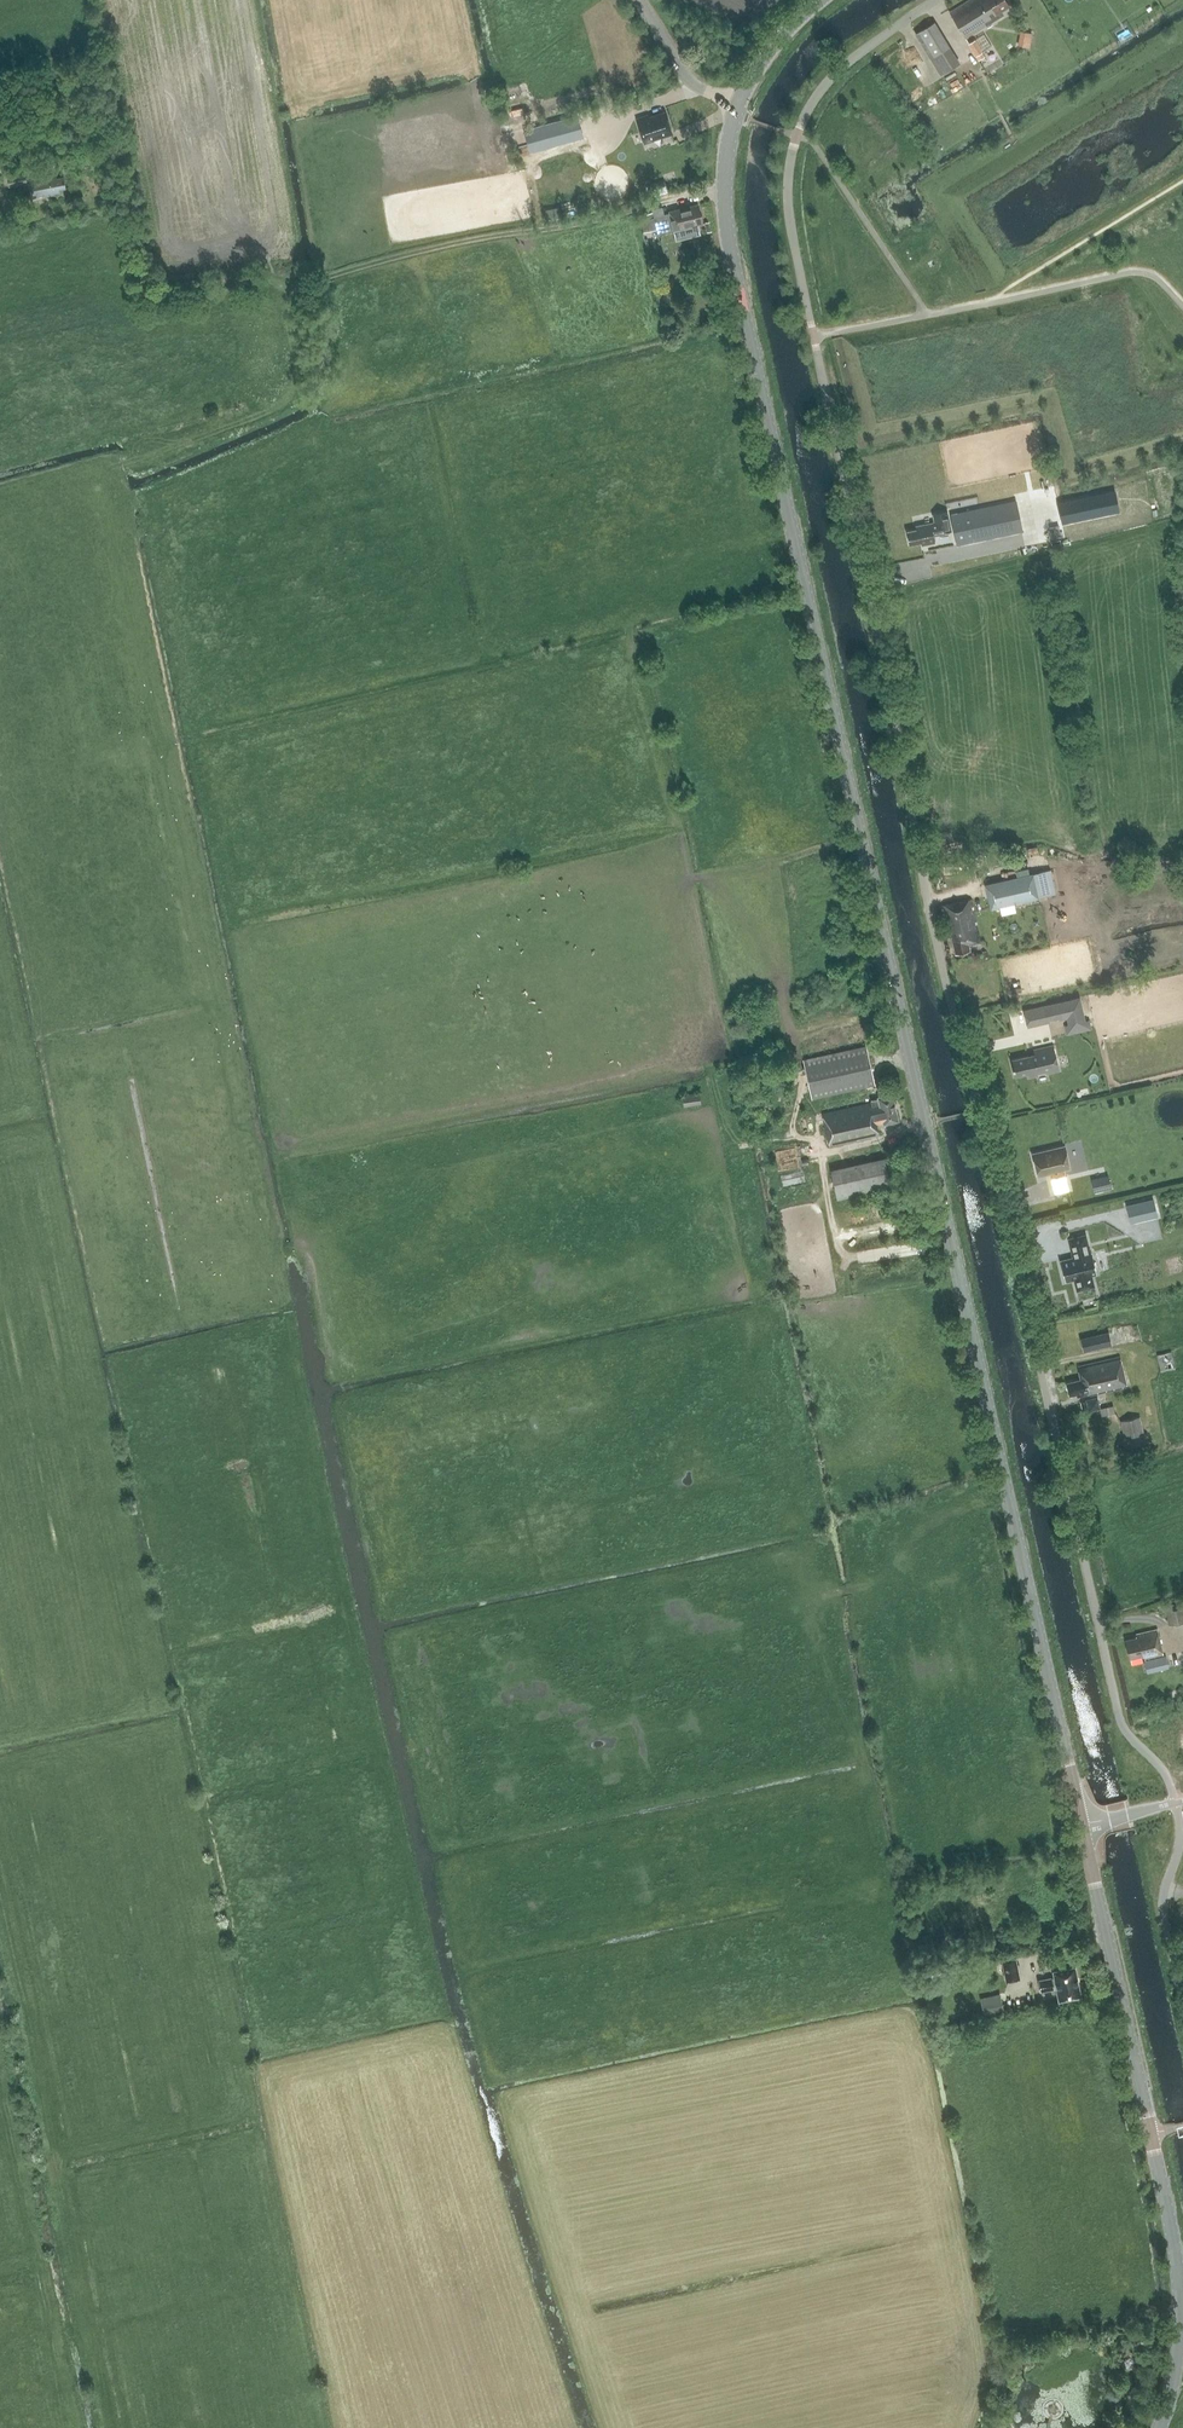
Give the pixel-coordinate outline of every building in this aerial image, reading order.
[(985,25),(987,27),(992,24),(991,22),(1003,14),(1001,11),(1009,6),(1005,0),(969,0),(949,12),(965,38),(985,25)] [(961,62),(937,19),(917,30),(941,73),(961,62)] [(1022,28),(1018,43),(1031,46),(1034,31),(1022,28)] [(984,50),(991,46),(986,36),(979,40),(984,50)] [(975,40),(968,44),(975,56),(982,52),(975,40)] [(506,87),(508,94),(521,92),(520,85),(506,87)] [(630,104),(634,102),(631,97),(622,101),(625,108),(630,105),(630,104)] [(647,116),(637,119),(644,141),(671,132),(664,113),(648,118),(647,116)] [(565,121),(530,130),(535,150),(570,140),(565,121)] [(64,172),(31,178),(35,196),(67,189),(64,172)] [(22,174),(8,177),(9,187),(24,184),(22,174)] [(656,194),(669,190),(666,182),(653,186),(656,194)] [(658,233),(672,229),(673,231),(702,224),(701,222),(702,221),(701,217),(700,216),(697,204),(668,212),(668,214),(663,216),(661,207),(652,210),(653,212),(640,215),(644,232),(657,228),(658,233)] [(995,480),(1005,478),(999,446),(988,448),(995,480)] [(974,484),(985,482),(978,450),(968,453),(974,484)] [(958,455),(964,486),(974,484),(968,453),(958,455)] [(1058,505),(1063,525),(1120,513),(1116,493),(1058,505)] [(907,531),(910,544),(922,541),(922,543),(927,542),(927,543),(934,542),(932,533),(937,532),(937,533),(954,529),(958,545),(1022,531),(1015,500),(951,514),(951,515),(948,515),(947,511),(933,514),(935,522),(916,526),(917,529),(907,531)] [(1050,869),(1033,873),(1038,897),(1056,893),(1050,869)] [(1033,873),(985,884),(990,908),(1038,897),(1033,873)] [(969,945),(981,942),(971,899),(941,905),(948,937),(952,936),(955,954),(970,951),(969,945)] [(1077,998),(1063,1001),(1068,1024),(1064,1025),(1066,1034),(1091,1028),(1089,1019),(1085,1020),(1084,1014),(1080,1014),(1077,998)] [(1044,1005),(1023,1010),(1027,1027),(1048,1022),(1044,1005)] [(803,1059),(812,1099),(875,1085),(866,1045),(803,1059)] [(1010,1060),(1014,1076),(1028,1073),(1029,1077),(1038,1075),(1037,1073),(1045,1071),(1046,1073),(1059,1070),(1053,1045),(1033,1050),(1034,1054),(1010,1060)] [(682,1095),(684,1106),(701,1103),(699,1092),(682,1095)] [(882,1123),(898,1120),(892,1093),(877,1097),(877,1099),(871,1100),(871,1102),(821,1113),(829,1146),(879,1135),(876,1123),(882,1122),(882,1123)] [(1072,1169),(1066,1145),(1032,1153),(1038,1177),(1050,1174),(1051,1179),(1066,1176),(1065,1171),(1072,1169)] [(885,1156),(831,1168),(837,1198),(891,1187),(885,1156)] [(1095,1193),(1111,1189),(1108,1175),(1092,1179),(1095,1193)] [(1131,1222),(1158,1216),(1154,1199),(1127,1205),(1131,1222)] [(887,1234),(897,1234),(897,1220),(887,1220),(887,1234)] [(1083,1236),(1067,1240),(1071,1258),(1060,1261),(1065,1281),(1076,1278),(1079,1290),(1095,1285),(1092,1274),(1097,1273),(1092,1253),(1087,1254),(1083,1236)] [(1112,1345),(1108,1331),(1080,1338),(1083,1352),(1112,1345)] [(1160,1368),(1176,1367),(1175,1351),(1159,1352),(1160,1368)] [(1067,1382),(1070,1395),(1077,1393),(1078,1396),(1089,1394),(1090,1395),(1127,1387),(1120,1356),(1077,1366),(1080,1379),(1067,1382)] [(1113,1405),(1100,1408),(1101,1416),(1115,1413),(1113,1405)] [(1120,1421),(1126,1447),(1146,1443),(1140,1417),(1120,1421)] [(1182,1622),(1182,1602),(1164,1605),(1168,1625),(1182,1622)] [(1130,1658),(1143,1655),(1144,1659),(1163,1654),(1157,1629),(1136,1634),(1137,1637),(1126,1640),(1130,1658)] [(1145,1661),(1147,1672),(1169,1667),(1166,1656),(1145,1661)] [(1006,1981),(1020,1978),(1016,1955),(1001,1958),(1006,1981)] [(1059,2000),(1080,1996),(1074,1967),(1053,1971),(1054,1977),(1038,1981),(1040,1991),(1056,1988),(1059,2000)] [(1002,2004),(982,2008),(983,2016),(1004,2013),(1002,2004)]
